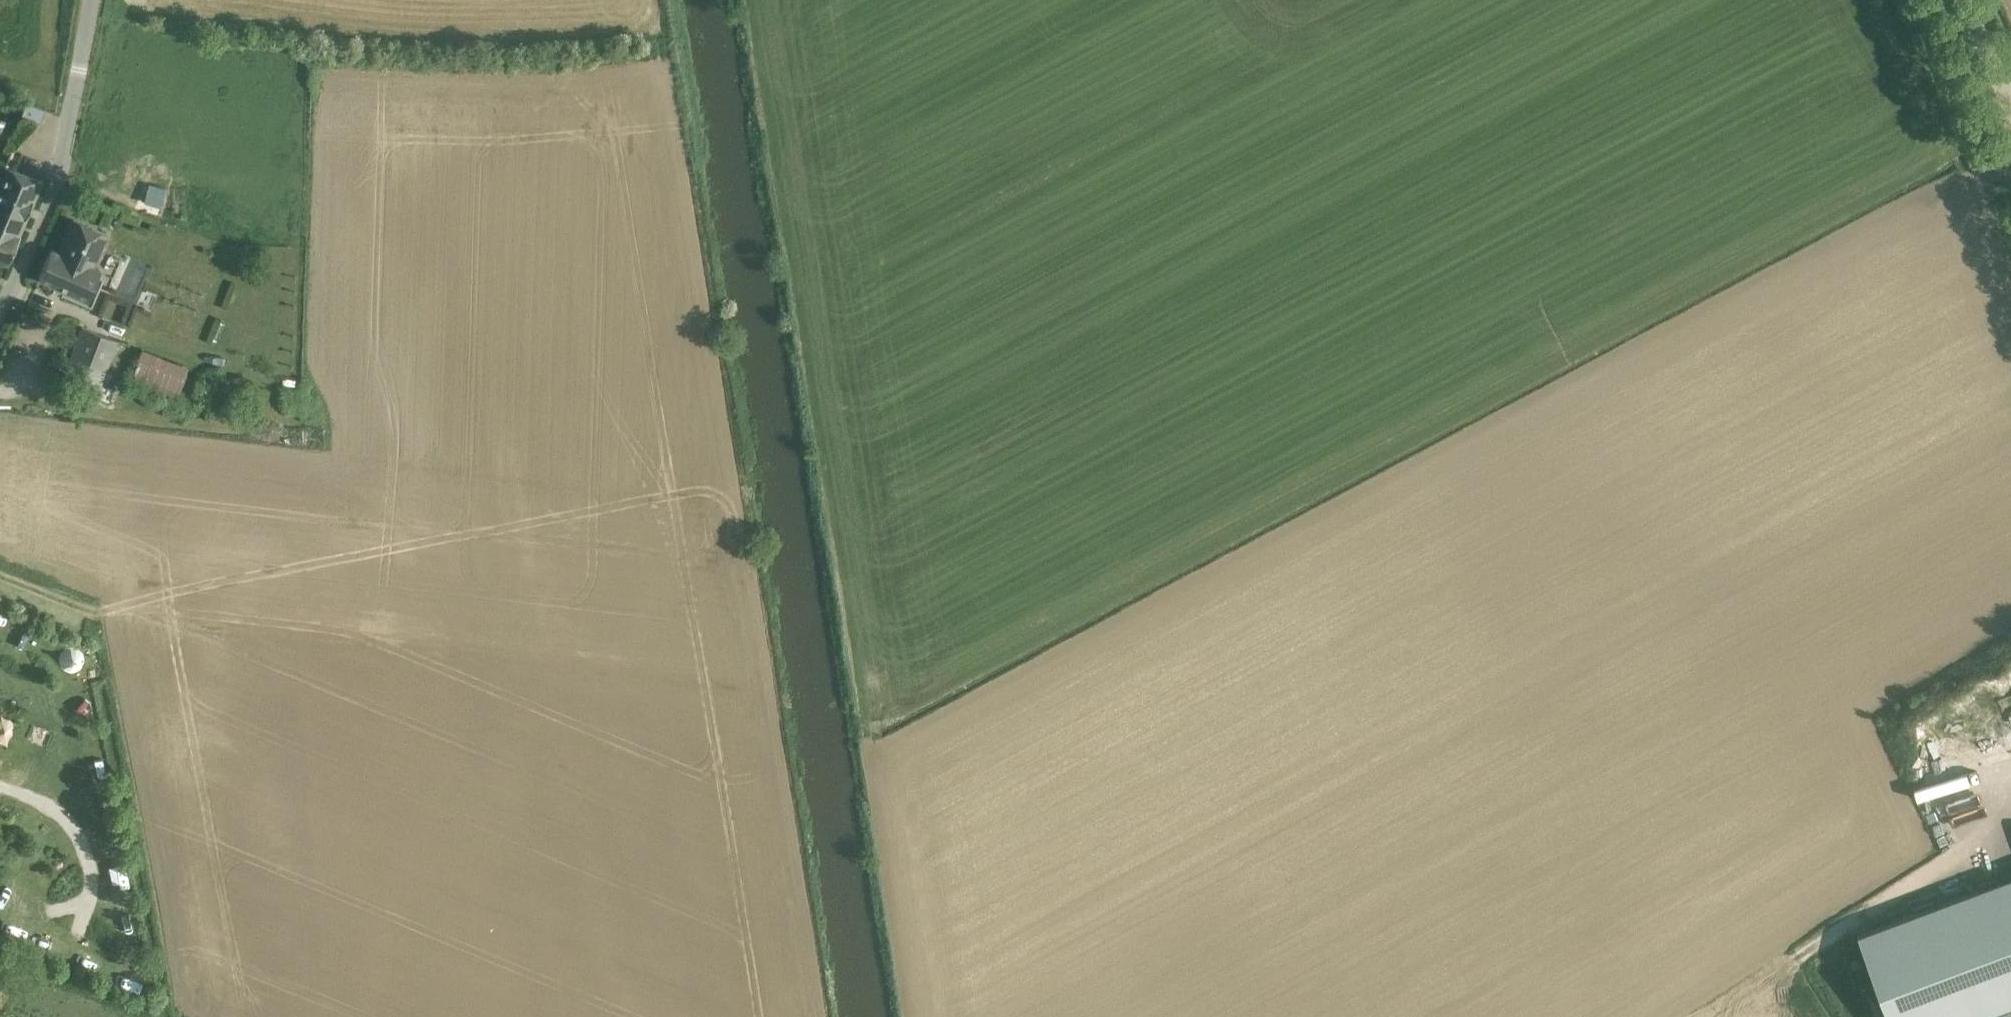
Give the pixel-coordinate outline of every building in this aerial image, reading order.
[(26,103),(22,115),(40,123),(45,110),(26,103)] [(6,265),(42,181),(4,166),(0,176),(0,262),(6,265)] [(51,249),(38,278),(87,300),(100,270),(92,267),(106,234),(73,219),(58,252),(51,249)] [(101,383),(117,340),(82,327),(65,370),(101,383)] [(189,367),(143,350),(131,382),(177,399),(189,367)] [(87,702),(67,703),(68,723),(88,722),(87,702)] [(1857,935),(1888,1016),(2010,1016),(2010,877),(1857,935)]
